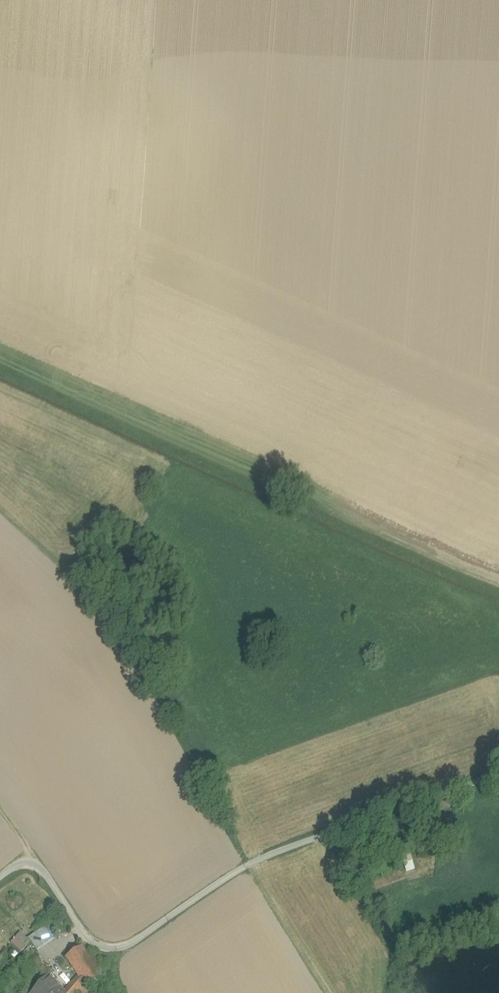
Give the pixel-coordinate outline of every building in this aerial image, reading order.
[(401,857),(406,873),(415,870),(410,854),(401,857)] [(47,927),(29,937),(37,950),(54,939),(47,927)] [(21,933),(15,937),(23,946),(28,941),(21,933)] [(15,937),(9,942),(18,951),(23,946),(15,937)] [(79,976),(85,984),(100,973),(83,947),(67,958),(79,976)] [(16,953),(10,960),(20,968),(25,962),(16,953)] [(62,988),(49,976),(33,992),(57,992),(62,988)] [(67,992),(77,992),(85,984),(79,976),(65,991),(67,992)] [(85,984),(77,992),(87,992),(89,990),(85,984)]
